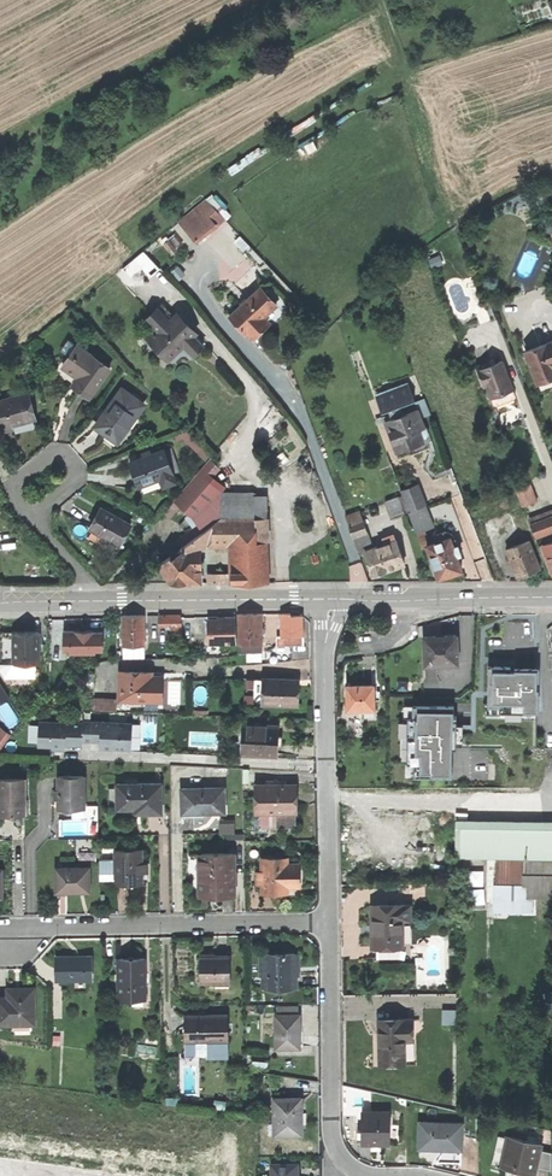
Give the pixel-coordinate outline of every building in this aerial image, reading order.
[(207,199),(179,222),(196,243),(224,220),(207,199)] [(174,234),(168,239),(175,248),(181,243),(174,234)] [(168,239),(162,244),(172,255),(177,251),(175,248),(168,239)] [(185,275),(178,266),(171,272),(179,281),(185,275)] [(248,331),(254,337),(268,324),(262,318),(276,305),(261,288),(243,305),(231,316),(246,333),(248,331)] [(158,333),(174,317),(162,304),(146,320),(155,329),(158,333)] [(184,345),(192,336),(195,333),(186,324),(177,314),(174,317),(158,333),(155,329),(147,337),(169,359),(184,345)] [(204,347),(192,336),(184,345),(195,356),(204,347)] [(537,384),(551,378),(551,341),(525,352),(537,384)] [(77,346),(70,355),(76,359),(82,349),(77,346)] [(85,395),(89,398),(110,369),(82,349),(76,359),(70,355),(63,366),(78,378),(84,381),(78,390),(85,395)] [(502,362),(491,366),(480,370),(486,386),(491,399),(513,391),(508,380),(502,362)] [(484,387),(486,386),(480,370),(491,366),(490,363),(476,368),(484,387)] [(72,386),(78,390),(84,381),(78,378),(72,386)] [(537,384),(540,391),(551,386),(551,378),(537,384)] [(388,411),(399,407),(414,401),(407,383),(385,391),(386,395),(376,399),(382,413),(388,411)] [(104,433),(117,442),(128,426),(126,425),(133,415),(135,417),(143,405),(121,390),(95,427),(104,433)] [(516,399),(513,391),(491,399),(494,407),(516,399)] [(0,401),(0,425),(0,426),(10,423),(11,426),(20,423),(36,419),(28,393),(0,401)] [(415,403),(417,410),(420,417),(430,413),(424,400),(415,403)] [(399,407),(388,411),(391,419),(402,416),(399,407)] [(385,422),(396,453),(424,442),(428,441),(430,440),(425,427),(424,427),(420,417),(417,410),(402,416),(391,419),(385,422)] [(186,431),(176,435),(178,440),(188,436),(186,431)] [(424,442),(396,453),(398,457),(411,452),(411,453),(426,448),(424,442)] [(171,448),(164,451),(172,474),(179,471),(171,448)] [(163,487),(175,482),(172,474),(164,451),(151,455),(144,458),(130,463),(134,473),(139,487),(161,479),(163,487)] [(175,501),(191,515),(222,493),(208,481),(220,467),(210,459),(175,501)] [(400,490),(409,512),(425,507),(417,484),(400,490)] [(524,507),(539,501),(533,484),(517,489),(524,507)] [(191,515),(197,525),(203,532),(222,518),(222,493),(191,515)] [(220,583),(268,583),(267,496),(253,497),(253,493),(222,493),(222,518),(203,532),(200,535),(208,544),(216,544),(217,543),(231,543),(232,573),(207,574),(208,583),(220,583)] [(397,497),(384,502),(390,519),(404,514),(397,497)] [(171,504),(164,512),(170,518),(177,510),(171,504)] [(432,525),(425,507),(409,512),(416,531),(422,529),(432,525)] [(523,536),(532,532),(522,507),(513,510),(523,536)] [(119,545),(130,526),(101,509),(96,518),(90,529),(119,545)] [(551,531),(551,511),(546,514),(547,518),(531,525),(536,537),(551,531)] [(529,520),(531,525),(547,518),(546,514),(529,520)] [(366,531),(362,521),(349,526),(352,536),(366,531)] [(163,550),(169,558),(193,540),(200,535),(203,532),(197,525),(163,550)] [(422,529),(416,531),(421,548),(426,546),(428,545),(422,529)] [(487,557),(495,554),(485,529),(477,532),(487,557)] [(359,554),(365,552),(372,549),(366,531),(352,536),(359,554)] [(372,549),(365,552),(373,575),(392,569),(404,564),(396,541),(392,543),(389,536),(383,539),(385,545),(372,549)] [(428,545),(426,546),(438,578),(447,574),(461,569),(455,555),(459,554),(456,546),(453,548),(449,538),(428,545)] [(201,583),(201,550),(193,540),(169,558),(159,566),(172,583),(201,583)] [(541,569),(530,541),(508,549),(519,578),(527,575),(541,569)] [(543,545),(551,569),(551,542),(543,545)] [(282,613),(282,635),(297,635),(302,635),(302,616),(290,616),(290,613),(282,613)] [(261,628),(261,614),(238,614),(239,652),(262,651),(261,628)] [(144,615),(123,615),(123,646),(145,646),(144,626),(144,615)] [(173,636),(182,636),(181,616),(159,616),(159,624),(172,624),(173,636)] [(218,619),(207,620),(208,644),(236,643),(236,617),(221,617),(218,617),(218,619)] [(80,631),(64,631),(64,644),(69,644),(70,653),(96,652),(96,650),(103,650),(102,632),(94,632),(94,630),(80,631)] [(35,676),(36,663),(40,663),(40,632),(18,632),(0,632),(0,667),(7,676),(35,676)] [(425,664),(458,663),(458,634),(443,635),(424,635),(425,664)] [(297,644),(297,635),(282,635),(277,635),(277,645),(291,645),(291,644),(297,644)] [(511,667),(488,666),(488,698),(488,703),(487,710),(490,710),(490,706),(499,706),(499,712),(506,712),(524,713),(524,708),(533,709),(536,709),(539,709),(539,669),(515,669),(515,670),(513,670),(511,670),(511,667)] [(142,701),(160,702),(161,674),(148,673),(121,673),(119,701),(127,701),(129,704),(140,704),(142,701)] [(289,685),(289,681),(256,679),(255,704),(299,705),(300,694),(300,685),(289,685)] [(0,682),(0,704),(11,697),(1,682),(0,682)] [(374,701),(374,691),(374,685),(364,685),(347,685),(347,709),(374,709),(374,701)] [(94,709),(118,708),(118,697),(94,697),(94,709)] [(499,715),(499,712),(499,706),(490,706),(490,710),(487,710),(488,703),(484,703),(484,714),(499,715)] [(404,717),(407,717),(412,718),(413,706),(404,706),(404,717)] [(454,706),(413,706),(412,718),(407,717),(407,721),(407,737),(407,763),(413,763),(413,778),(452,778),(452,749),(456,749),(456,745),(456,726),(456,716),(453,716),(454,706)] [(533,719),(533,709),(524,708),(524,713),(506,712),(506,718),(533,719)] [(65,748),(65,742),(82,743),(82,741),(83,724),(39,722),(38,746),(52,746),(52,749),(59,750),(65,750),(65,748)] [(83,722),(83,724),(82,741),(100,741),(100,746),(111,746),(111,749),(131,749),(132,723),(83,722)] [(0,726),(0,750),(13,732),(2,724),(0,726)] [(245,725),(244,743),(237,743),(237,754),(279,756),(279,743),(280,732),(268,731),(268,726),(245,725)] [(84,777),(58,777),(58,809),(68,809),(72,809),(85,809),(84,805),(84,777)] [(0,780),(0,816),(16,816),(25,816),(24,779),(0,780)] [(141,814),(162,814),(161,784),(153,784),(117,784),(117,787),(117,806),(117,810),(136,809),(138,809),(141,809),(141,814)] [(276,785),(255,785),(255,814),(260,814),(276,814),(295,814),(297,813),(297,784),(276,785)] [(188,814),(225,813),(224,788),(182,789),(182,814),(188,814)] [(276,828),(276,814),(260,814),(261,828),(276,828)] [(296,827),(295,814),(276,814),(276,828),(296,827)] [(219,821),(220,834),(226,834),(234,834),(234,820),(219,821)] [(495,858),(523,858),(551,859),(551,826),(457,824),(456,857),(495,858)] [(143,864),(143,850),(115,850),(115,865),(115,879),(116,883),(128,883),(141,883),(143,883),(143,873),(145,873),(149,873),(149,863),(143,864)] [(233,853),(199,854),(200,868),(201,895),(214,895),(234,894),(233,853)] [(523,875),(523,858),(495,858),(495,884),(523,884),(523,875)] [(523,875),(551,876),(551,859),(523,858),(523,875)] [(287,859),(263,859),(263,871),(257,871),(257,885),(263,885),(263,893),(284,893),(284,886),(297,886),(297,872),(297,864),(287,864),(287,859)] [(100,880),(115,879),(115,865),(100,866),(100,880)] [(83,892),(89,892),(89,868),(56,869),(57,892),(71,892),(83,892)] [(533,897),(551,897),(551,876),(523,875),(523,884),(523,886),(527,886),(526,897),(533,897)] [(523,886),(523,884),(495,884),(494,909),(509,910),(509,912),(533,912),(533,897),(526,897),(527,886),(523,886)] [(377,947),(403,947),(403,919),(410,919),(410,905),(371,905),(371,930),(372,947),(377,947)] [(410,944),(410,919),(403,919),(403,947),(377,947),(377,960),(410,960),(410,956),(410,944)] [(205,955),(200,954),(200,982),(230,982),(230,956),(209,956),(209,954),(205,955)] [(292,954),(260,954),(260,989),(294,988),(294,976),(298,976),(298,967),(298,954),(292,954)] [(55,980),(92,980),(91,956),(72,957),(55,957),(55,980)] [(132,959),(118,959),(119,1000),(145,999),(145,984),(143,984),(143,978),(145,978),(145,958),(132,959)] [(522,990),(523,975),(508,975),(508,989),(522,990)] [(551,990),(551,986),(551,976),(538,975),(536,988),(551,990)] [(0,998),(0,1024),(34,1023),(34,989),(16,989),(8,989),(8,998),(0,998)] [(277,1008),(277,1016),(296,1016),(296,1008),(277,1008)] [(185,1042),(229,1042),(228,1016),(192,1016),(185,1016),(185,1042)] [(276,1048),(299,1048),(299,1032),(299,1016),(296,1016),(277,1016),(276,1016),(276,1048)] [(379,1061),(405,1060),(404,1041),(409,1041),(408,1019),(378,1020),(379,1036),(379,1061)] [(276,1134),(301,1134),(301,1121),(300,1099),(275,1100),(276,1134)] [(384,1143),(389,1143),(389,1112),(371,1112),(361,1112),(362,1143),(376,1143),(384,1143)] [(448,1146),(462,1146),(462,1136),(463,1122),(421,1120),(420,1146),(441,1147),(441,1146),(448,1146)] [(493,1161),(501,1163),(508,1136),(500,1134),(493,1161)] [(521,1166),(535,1170),(536,1166),(541,1148),(542,1142),(508,1134),(508,1136),(501,1163),(501,1165),(516,1169),(517,1165),(521,1166)] [(536,1166),(551,1169),(551,1151),(541,1148),(536,1166)] [(301,1165),(275,1164),(275,1175),(301,1175),(301,1165)]
